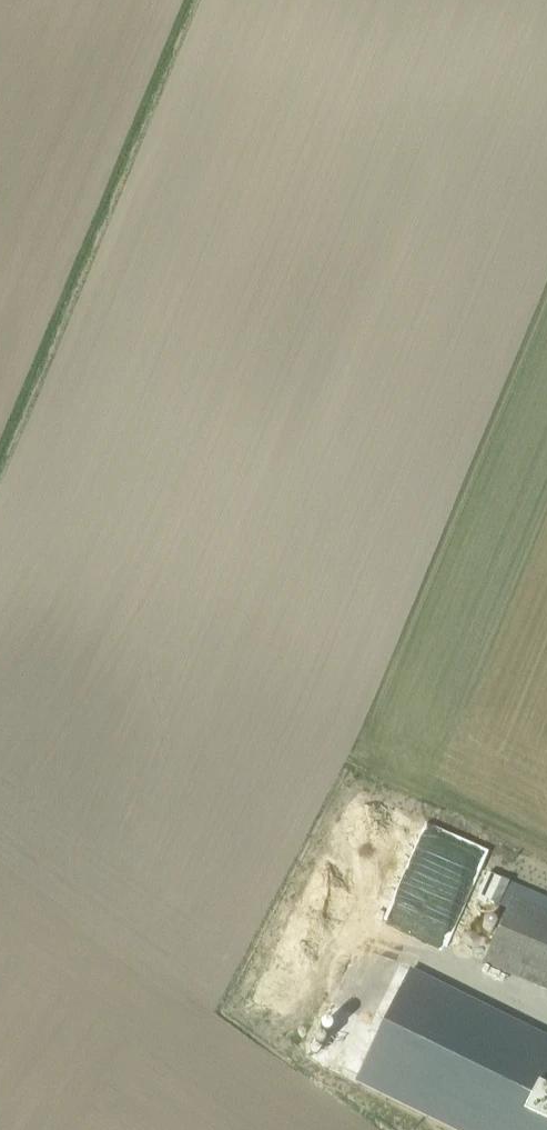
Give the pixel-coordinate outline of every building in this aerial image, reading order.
[(483,962),(546,989),(546,913),(511,898),(483,962)] [(355,1086),(446,1129),(546,1129),(546,1040),(409,973),(355,1086)]
